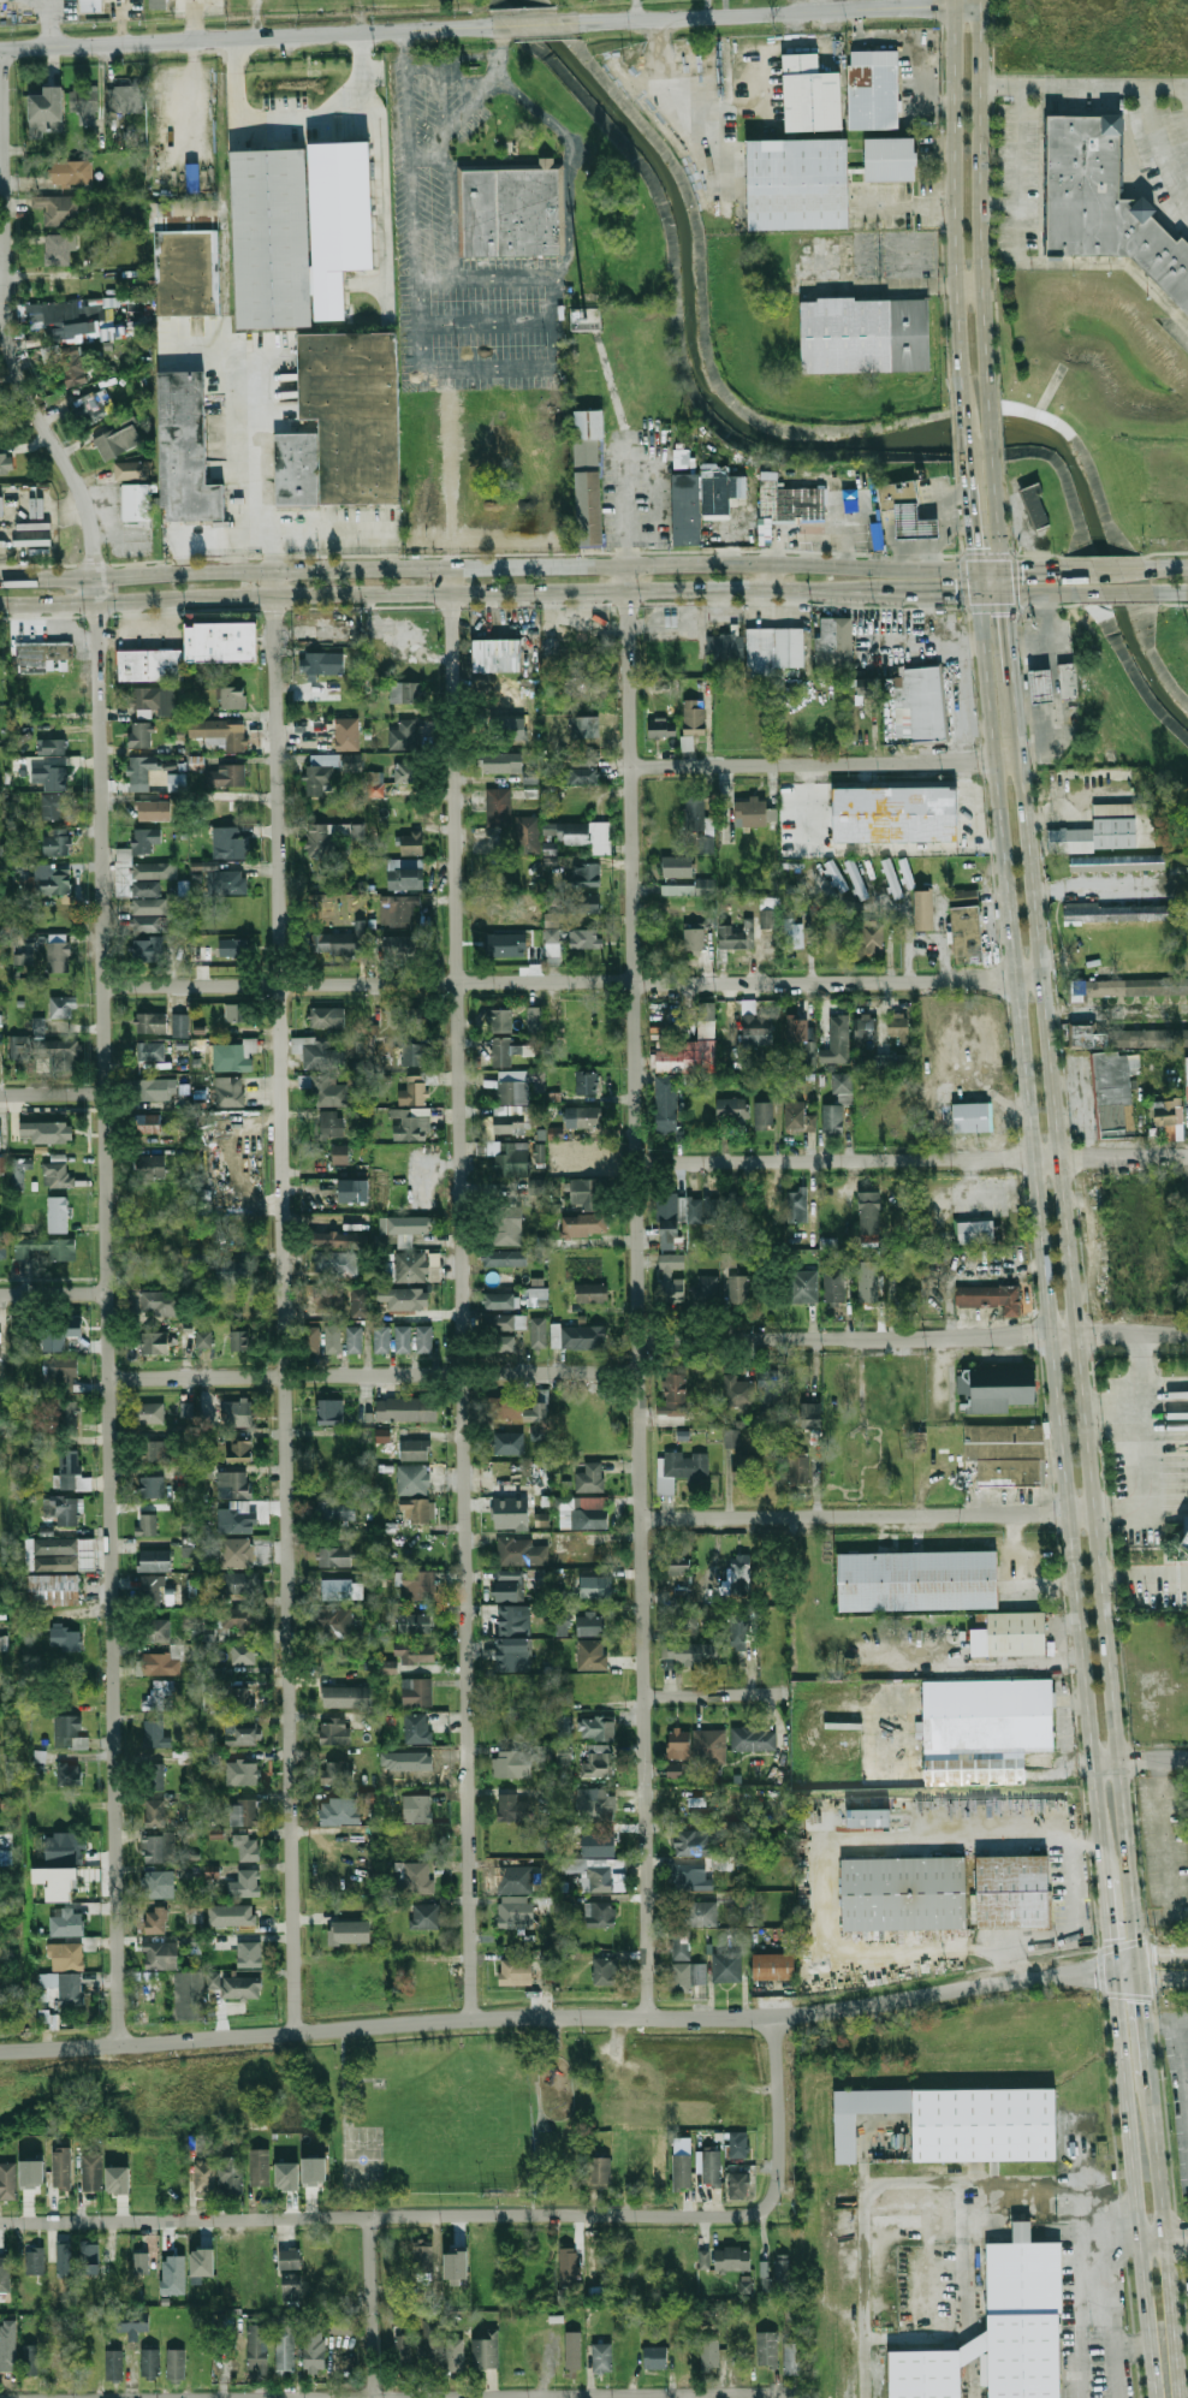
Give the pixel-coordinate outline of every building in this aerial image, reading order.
[(85,10),(85,0),(109,0),(109,10),(85,10)] [(155,8),(155,0),(172,0),(172,8),(155,8)] [(903,127),(851,129),(849,65),(854,65),(854,53),(901,51),(903,127)] [(785,53),(821,53),(821,71),(845,71),(847,129),(788,131),(785,53)] [(71,112),(70,87),(99,85),(100,111),(95,111),(95,124),(79,125),(79,112),(71,112)] [(142,113),(108,114),(107,89),(141,87),(142,113)] [(29,141),(29,95),(46,95),(46,89),(64,89),(64,132),(42,133),(42,141),(29,141)] [(1182,237),(1187,243),(1187,311),(1133,256),(1049,256),(1050,114),(1121,115),(1119,198),(1135,198),(1141,192),(1158,209),(1151,215),(1177,242),(1182,237)] [(866,138),(917,137),(917,180),(867,180),(866,138)] [(749,141),(850,138),(851,228),(750,230),(749,141)] [(382,141),(322,143),(328,320),(358,319),(357,268),(387,268),(382,141)] [(246,327),(240,150),(316,147),(322,324),(246,327)] [(52,162),(93,161),(94,184),(52,185),(52,162)] [(465,170),(560,168),(562,255),(465,256),(465,170)] [(77,194),(30,196),(31,207),(43,207),(43,226),(77,225),(77,194)] [(149,203),(149,228),(166,228),(166,221),(173,221),(173,203),(149,203)] [(158,230),(220,228),(221,313),(160,314),(158,230)] [(76,249),(76,232),(43,233),(44,265),(70,263),(70,249),(76,249)] [(803,374),(802,302),(819,302),(819,298),(855,297),(855,301),(929,299),(932,370),(803,374)] [(25,304),(26,327),(52,325),(53,339),(100,334),(100,339),(118,338),(115,320),(101,321),(101,319),(79,320),(78,299),(25,304)] [(298,333),(398,332),(400,503),(323,503),(323,419),(299,419),(298,333)] [(61,388),(88,381),(78,344),(53,350),(61,388)] [(172,504),(164,504),(162,373),(208,373),(209,483),(226,483),(227,518),(172,518),(172,504)] [(72,400),(82,426),(113,412),(102,388),(72,400)] [(571,410),(600,409),(602,437),(574,438),(571,410)] [(94,438),(102,459),(142,445),(133,422),(94,438)] [(274,432),(319,432),(319,506),(275,506),(274,432)] [(577,545),(572,440),(598,439),(601,544),(577,545)] [(671,449),(688,449),(689,469),(671,469),(671,449)] [(13,473),(11,452),(0,453),(0,474),(13,473)] [(114,479),(149,479),(149,461),(114,462),(114,479)] [(699,464),(727,463),(727,475),(744,475),(744,497),(727,497),(729,518),(700,520),(700,498),(697,498),(697,476),(699,476),(699,464)] [(670,474),(696,474),(697,544),(671,544),(670,474)] [(821,487),(822,522),(770,523),(771,545),(756,545),(756,517),(759,517),(758,479),(776,479),(776,482),(782,482),(782,488),(821,487)] [(897,508),(883,510),(879,486),(916,480),(921,503),(919,504),(897,508)] [(119,483),(153,483),(153,520),(119,520),(119,483)] [(1039,494),(1043,492),(1040,483),(1020,490),(1035,530),(1050,525),(1039,494)] [(898,539),(897,508),(919,504),(920,520),(940,520),(940,538),(898,539)] [(814,669),(813,636),(818,636),(818,618),(849,617),(850,667),(814,669)] [(186,623),(257,623),(259,661),(186,663),(186,623)] [(749,629),(749,676),(778,676),(778,666),(807,666),(807,628),(749,629)] [(708,635),(708,660),(749,660),(748,634),(708,635)] [(473,640),(521,639),(522,671),(474,672),(473,640)] [(17,643),(76,642),(77,659),(63,659),(63,661),(70,661),(70,672),(18,672),(17,643)] [(119,651),(183,649),(184,679),(120,681),(119,651)] [(339,652),(299,652),(299,673),(339,673),(339,652)] [(1059,665),(1077,663),(1081,698),(1063,700),(1059,665)] [(916,742),(950,738),(944,665),(908,669),(907,665),(902,666),(902,676),(897,676),(898,737),(914,737),(916,742)] [(1030,671),(1051,669),(1055,702),(1034,705),(1030,671)] [(857,695),(856,678),(885,677),(886,694),(857,695)] [(390,704),(422,704),(422,682),(390,682),(390,704)] [(133,711),(152,711),(152,713),(170,713),(170,687),(133,687),(133,711)] [(246,710),(246,687),(220,687),(220,710),(246,710)] [(498,716),(517,708),(509,687),(489,694),(498,716)] [(683,735),(707,735),(707,700),(683,700),(683,735)] [(599,716),(570,716),(569,738),(598,740),(599,716)] [(335,718),(335,752),(360,752),(360,718),(335,718)] [(226,750),(246,750),(246,722),(191,720),(191,738),(214,738),(214,737),(226,737),(226,750)] [(154,723),(130,723),(130,748),(154,748),(154,723)] [(652,724),(652,737),(676,737),(676,724),(652,724)] [(390,748),(415,748),(415,725),(390,725),(390,748)] [(693,751),(694,736),(681,736),(681,750),(693,751)] [(66,740),(38,740),(38,756),(66,756),(66,740)] [(570,765),(570,748),(596,749),(596,766),(570,765)] [(540,783),(540,771),(523,771),(523,753),(485,753),(485,772),(524,772),(524,783),(540,783)] [(308,796),(326,795),(326,785),(337,785),(337,770),(362,768),(362,754),(308,755),(308,796)] [(131,791),(149,791),(149,768),(159,768),(159,756),(131,756),(131,791)] [(190,767),(202,770),(204,759),(192,756),(190,767)] [(246,764),(219,764),(219,770),(204,770),(204,787),(246,787),(246,764)] [(66,789),(43,789),(43,783),(30,783),(30,767),(43,767),(43,765),(66,765),(66,789)] [(397,765),(397,780),(416,780),(416,765),(397,765)] [(598,768),(563,767),(563,783),(596,784),(598,768)] [(385,796),(385,772),(368,772),(368,796),(385,796)] [(168,790),(185,790),(185,773),(168,773),(168,790)] [(833,787),(961,783),(962,838),(834,842),(833,787)] [(487,825),(511,825),(511,788),(487,788),(487,825)] [(66,819),(66,791),(42,791),(42,819),(66,819)] [(685,831),(706,831),(706,796),(685,796),(685,831)] [(172,820),(171,800),(136,801),(137,821),(172,820)] [(236,818),(233,800),(220,801),(221,819),(236,818)] [(738,826),(771,826),(771,800),(738,800),(738,826)] [(1154,850),(1154,803),(1093,804),(1093,828),(1047,829),(1047,850),(1154,850)] [(516,815),(516,849),(539,849),(539,815),(516,815)] [(611,854),(611,821),(543,821),(543,836),(563,836),(563,843),(590,843),(590,854),(611,854)] [(307,824),(307,856),(335,856),(335,836),(352,836),(352,824),(307,824)] [(218,859),(246,859),(246,837),(237,837),(237,827),(218,827),(218,859)] [(154,853),(154,843),(161,843),(161,829),(133,829),(133,853),(154,853)] [(70,855),(70,831),(44,831),(44,855),(70,855)] [(424,854),(424,833),(402,833),(402,854),(424,854)] [(700,851),(712,853),(714,837),(702,836),(700,851)] [(908,886),(897,857),(905,854),(916,884),(908,886)] [(1069,857),(1070,872),(1165,869),(1164,854),(1069,857)] [(871,895),(862,898),(844,859),(853,855),(871,895)] [(881,857),(890,855),(903,894),(895,897),(881,857)] [(694,856),(664,856),(664,877),(694,877),(694,856)] [(840,891),(824,861),(832,856),(849,885),(840,891)] [(871,875),(865,859),(869,856),(875,874),(871,875)] [(387,890),(424,890),(424,860),(388,860),(387,890)] [(171,863),(135,863),(135,878),(171,878),(171,863)] [(577,884),(601,884),(601,865),(577,865),(577,884)] [(36,871),(36,895),(71,895),(71,871),(36,871)] [(248,894),(248,871),(216,871),(216,894),(248,894)] [(697,895),(715,895),(715,878),(697,878),(697,895)] [(133,932),(160,932),(159,883),(135,884),(135,898),(132,898),(133,932)] [(693,895),(693,885),(661,884),(661,895),(693,895)] [(934,931),(934,891),(916,891),(916,931),(934,931)] [(415,897),(379,897),(379,927),(415,926),(415,897)] [(600,901),(578,901),(578,912),(600,912),(600,901)] [(1098,906),(1098,902),(1063,903),(1064,923),(1180,920),(1179,905),(1098,906)] [(981,904),(952,908),(958,967),(988,963),(981,904)] [(774,928),(760,928),(760,910),(774,910),(774,928)] [(560,913),(545,913),(545,957),(560,957),(560,913)] [(744,926),(719,926),(719,949),(755,949),(755,919),(744,919),(744,926)] [(366,920),(354,920),(354,932),(320,932),(320,954),(366,954),(366,920)] [(706,924),(700,924),(700,922),(684,922),(684,951),(706,950),(706,924)] [(863,922),(863,954),(884,954),(884,922),(863,922)] [(803,949),(784,949),(784,924),(803,924),(803,949)] [(604,930),(571,930),(571,950),(604,950),(604,930)] [(487,957),(519,957),(519,934),(487,934),(487,957)] [(385,957),(421,956),(421,936),(385,937),(385,957)] [(160,938),(132,938),(132,962),(160,962),(160,938)] [(227,956),(248,956),(248,939),(227,939),(227,956)] [(71,972),(71,943),(48,943),(48,972),(71,972)] [(196,956),(209,956),(210,945),(196,945),(196,956)] [(14,954),(14,964),(34,964),(34,954),(14,954)] [(1089,975),(1187,974),(1187,995),(1091,996),(1089,975)] [(51,1019),(78,1019),(78,996),(51,996),(51,1019)] [(714,999),(699,999),(699,1037),(714,1037),(714,999)] [(773,1044),(772,1016),(756,1016),(756,999),(742,1001),(743,1045),(773,1044)] [(253,1023),(253,1003),(234,1003),(234,1023),(253,1023)] [(542,1005),(527,1007),(528,1033),(542,1033),(542,1005)] [(423,1007),(392,1007),(392,1029),(423,1029),(423,1007)] [(310,1027),(346,1027),(346,1008),(310,1008),(310,1027)] [(511,1010),(488,1010),(488,1032),(511,1032),(511,1010)] [(135,1033),(168,1033),(168,1013),(135,1013),(135,1033)] [(815,1017),(797,1019),(797,1013),(785,1013),(786,1039),(815,1038),(815,1017)] [(172,1037),(190,1037),(190,1014),(172,1014),(172,1037)] [(889,1034),(889,1014),(907,1014),(908,1041),(899,1041),(899,1034),(889,1034)] [(878,1037),(855,1037),(855,1015),(878,1015),(878,1037)] [(851,1016),(831,1016),(831,1050),(820,1050),(820,1062),(851,1062),(851,1016)] [(45,1018),(34,1017),(33,1033),(45,1034),(45,1018)] [(1117,1025),(1187,1024),(1187,1043),(1117,1043),(1117,1025)] [(10,1059),(28,1058),(28,1035),(10,1035),(10,1059)] [(214,1072),(254,1072),(254,1052),(259,1052),(259,1038),(243,1038),(243,1044),(214,1044),(214,1072)] [(345,1068),(344,1049),(332,1049),(331,1038),(291,1039),(292,1053),(304,1053),(304,1069),(345,1068)] [(513,1038),(491,1038),(491,1066),(513,1066),(513,1038)] [(81,1040),(35,1040),(35,1072),(51,1072),(51,1061),(59,1061),(59,1072),(81,1070),(81,1040)] [(657,1073),(718,1073),(718,1040),(657,1040),(657,1073)] [(806,1068),(814,1069),(815,1042),(807,1042),(806,1068)] [(165,1059),(165,1043),(137,1043),(137,1059),(165,1059)] [(433,1066),(433,1044),(403,1044),(403,1066),(433,1066)] [(1097,1051),(1130,1047),(1139,1135),(1105,1138),(1097,1051)] [(876,1055),(875,1068),(908,1069),(908,1056),(876,1055)] [(528,1072),(495,1072),(495,1133),(525,1133),(525,1104),(528,1104),(528,1072)] [(599,1074),(577,1074),(577,1096),(599,1096),(599,1074)] [(349,1106),(349,1085),(335,1085),(335,1075),(299,1075),(299,1086),(314,1086),(314,1106),(349,1106)] [(851,1093),(851,1075),(834,1075),(834,1093),(851,1093)] [(657,1132),(679,1132),(679,1076),(657,1076),(657,1132)] [(216,1078),(216,1106),(244,1106),(244,1078),(216,1078)] [(399,1105),(429,1105),(429,1078),(409,1078),(409,1088),(399,1088),(399,1105)] [(132,1100),(174,1100),(174,1079),(132,1079),(132,1100)] [(731,1127),(749,1127),(749,1099),(717,1099),(717,1120),(731,1120),(731,1127)] [(1166,1141),(1184,1141),(1184,1099),(1157,1099),(1157,1127),(1166,1127),(1166,1141)] [(788,1100),(788,1130),(808,1130),(808,1100),(788,1100)] [(957,1100),(994,1100),(994,1129),(957,1129),(957,1100)] [(774,1103),(755,1103),(755,1127),(774,1127),(774,1103)] [(824,1134),(844,1134),(844,1105),(824,1105),(824,1134)] [(570,1106),(570,1127),(604,1127),(604,1106),(570,1106)] [(394,1120),(394,1141),(432,1141),(432,1110),(393,1110),(393,1120),(394,1120)] [(345,1111),(320,1111),(320,1138),(345,1138),(345,1111)] [(137,1133),(162,1133),(162,1114),(137,1114),(137,1133)] [(18,1142),(69,1141),(69,1117),(17,1118),(18,1142)] [(529,1141),(477,1141),(477,1155),(494,1155),(494,1176),(529,1176),(529,1141)] [(545,1144),(535,1143),(534,1161),(545,1161),(545,1144)] [(332,1146),(331,1164),(350,1165),(350,1146),(332,1146)] [(568,1146),(568,1165),(606,1165),(606,1146),(568,1146)] [(168,1176),(168,1155),(139,1155),(139,1176),(168,1176)] [(10,1189),(23,1189),(24,1168),(33,1169),(33,1159),(11,1158),(10,1189)] [(43,1162),(43,1186),(70,1186),(70,1162),(43,1162)] [(368,1179),(338,1180),(339,1203),(369,1202),(368,1179)] [(546,1179),(529,1179),(529,1194),(545,1195),(546,1179)] [(576,1180),(576,1210),(607,1210),(607,1180),(576,1180)] [(788,1222),(804,1222),(804,1192),(788,1192),(788,1222)] [(861,1234),(884,1234),(884,1192),(861,1192),(861,1234)] [(659,1248),(682,1248),(682,1193),(659,1193),(659,1248)] [(725,1221),(746,1221),(746,1193),(725,1193),(725,1221)] [(69,1233),(69,1197),(49,1197),(49,1233),(69,1233)] [(689,1222),(709,1222),(709,1197),(689,1197),(689,1222)] [(704,1222),(719,1223),(720,1198),(705,1198),(704,1222)] [(523,1245),(523,1210),(492,1210),(492,1245),(523,1245)] [(608,1215),(563,1215),(563,1236),(608,1236),(608,1215)] [(380,1235),(430,1235),(430,1217),(380,1217),(380,1235)] [(960,1217),(996,1217),(996,1242),(960,1242),(960,1217)] [(340,1245),(366,1245),(366,1234),(340,1234),(340,1245)] [(76,1239),(16,1239),(16,1259),(32,1259),(32,1250),(51,1250),(51,1262),(76,1262),(76,1239)] [(735,1250),(735,1239),(722,1239),(722,1250),(735,1250)] [(527,1266),(527,1251),(482,1251),(482,1266),(527,1266)] [(315,1252),(315,1275),(356,1275),(356,1252),(315,1252)] [(379,1282),(428,1282),(428,1252),(394,1252),(394,1254),(379,1254),(379,1282)] [(688,1302),(687,1275),(685,1275),(685,1256),(661,1256),(663,1302),(688,1302)] [(949,1257),(928,1256),(928,1264),(949,1264),(949,1257)] [(602,1258),(574,1258),(574,1278),(602,1278),(602,1258)] [(218,1283),(251,1283),(251,1259),(218,1259),(218,1283)] [(825,1302),(847,1302),(847,1269),(825,1269),(825,1302)] [(788,1302),(818,1302),(818,1270),(788,1270),(788,1302)] [(515,1272),(483,1272),(483,1287),(515,1287),(515,1272)] [(729,1301),(749,1301),(749,1275),(729,1275),(729,1301)] [(719,1276),(699,1276),(699,1301),(719,1301),(719,1276)] [(891,1276),(891,1300),(917,1300),(917,1276),(891,1276)] [(881,1302),(881,1277),(860,1277),(860,1302),(881,1302)] [(577,1283),(577,1301),(610,1301),(610,1283),(577,1283)] [(963,1283),(1034,1283),(1034,1308),(1010,1308),(1010,1302),(963,1302),(963,1283)] [(329,1288),(329,1308),(345,1308),(345,1288),(329,1288)] [(351,1318),(369,1317),(368,1288),(351,1288),(351,1318)] [(528,1307),(548,1307),(548,1288),(528,1288),(528,1307)] [(190,1290),(142,1290),(142,1314),(190,1314),(190,1290)] [(439,1290),(400,1290),(400,1308),(439,1308),(439,1290)] [(515,1293),(483,1293),(483,1308),(515,1308),(515,1293)] [(485,1330),(515,1330),(515,1314),(485,1314),(485,1330)] [(85,1318),(43,1317),(42,1349),(59,1349),(59,1336),(85,1336),(85,1318)] [(547,1349),(547,1318),(531,1318),(531,1349),(547,1349)] [(326,1325),(326,1353),(343,1353),(343,1325),(326,1325)] [(346,1353),(363,1353),(363,1325),(346,1325),(346,1353)] [(391,1325),(375,1325),(375,1353),(391,1353),(391,1325)] [(412,1325),(396,1325),(396,1353),(412,1353),(412,1325)] [(417,1353),(434,1353),(434,1325),(417,1325),(417,1353)] [(553,1325),(553,1349),(607,1349),(607,1325),(553,1325)] [(320,1354),(320,1326),(307,1326),(307,1353),(320,1354)] [(231,1329),(231,1351),(250,1351),(250,1329),(231,1329)] [(213,1330),(197,1330),(197,1347),(213,1347),(213,1330)] [(171,1331),(141,1331),(141,1353),(171,1353),(171,1331)] [(17,1352),(26,1351),(26,1336),(16,1336),(17,1352)] [(515,1336),(495,1336),(495,1352),(515,1352),(515,1336)] [(57,1391),(78,1390),(78,1357),(43,1358),(43,1373),(55,1373),(57,1391)] [(975,1366),(1035,1365),(1036,1406),(976,1407),(975,1366)] [(759,1409),(782,1409),(782,1370),(759,1370),(759,1409)] [(687,1403),(687,1371),(666,1371),(666,1403),(687,1403)] [(754,1381),(738,1381),(738,1375),(725,1375),(725,1406),(754,1406),(754,1381)] [(550,1390),(536,1390),(536,1408),(527,1408),(527,1420),(550,1420),(550,1390)] [(521,1396),(488,1396),(488,1419),(521,1419),(521,1396)] [(441,1397),(379,1397),(379,1421),(441,1421),(441,1397)] [(340,1424),(340,1399),(317,1399),(317,1424),(340,1424)] [(57,1432),(78,1432),(78,1400),(57,1400),(57,1432)] [(253,1426),(253,1401),(224,1401),(224,1426),(253,1426)] [(166,1423),(166,1402),(141,1402),(141,1423),(166,1423)] [(194,1402),(180,1402),(180,1418),(194,1418),(194,1402)] [(822,1423),(820,1402),(803,1405),(804,1425),(822,1423)] [(968,1421),(1046,1420),(1046,1454),(969,1455),(968,1421)] [(375,1442),(390,1443),(391,1430),(376,1429),(375,1442)] [(724,1430),(724,1447),(740,1448),(741,1430),(724,1430)] [(494,1454),(524,1454),(524,1432),(494,1432),(494,1454)] [(354,1460),(354,1436),(320,1436),(320,1460),(354,1460)] [(168,1461),(168,1440),(142,1440),(142,1461),(168,1461)] [(402,1460),(430,1460),(430,1440),(402,1440),(402,1460)] [(230,1461),(254,1461),(254,1441),(230,1441),(230,1461)] [(81,1449),(60,1449),(60,1490),(93,1490),(93,1477),(81,1477),(81,1449)] [(735,1450),(735,1480),(761,1480),(761,1450),(735,1450)] [(676,1496),(676,1477),(709,1478),(709,1453),(661,1452),(660,1495),(676,1496)] [(810,1456),(790,1456),(790,1482),(810,1482),(810,1456)] [(981,1460),(1045,1458),(1046,1483),(981,1485),(981,1460)] [(576,1472),(576,1492),(606,1492),(606,1461),(586,1461),(586,1472),(576,1472)] [(428,1494),(428,1465),(398,1465),(398,1494),(428,1494)] [(219,1498),(251,1498),(251,1471),(219,1471),(219,1498)] [(141,1476),(141,1496),(165,1496),(165,1476),(141,1476)] [(57,1525),(78,1525),(78,1495),(43,1495),(43,1516),(57,1516),(57,1525)] [(610,1529),(610,1497),(578,1497),(578,1529),(610,1529)] [(430,1524),(430,1498),(402,1498),(402,1510),(411,1510),(411,1524),(430,1524)] [(356,1500),(323,1500),(323,1519),(356,1519),(356,1500)] [(529,1530),(529,1506),(495,1506),(495,1530),(529,1530)] [(158,1535),(158,1513),(138,1513),(138,1535),(158,1535)] [(254,1532),(254,1513),(218,1513),(218,1532),(254,1532)] [(535,1526),(549,1526),(550,1513),(535,1513),(535,1526)] [(182,1556),(197,1557),(198,1536),(183,1536),(182,1556)] [(498,1565),(548,1566),(550,1544),(531,1544),(531,1537),(498,1537),(498,1565)] [(35,1572),(81,1571),(81,1568),(94,1568),(93,1549),(94,1549),(94,1539),(79,1539),(79,1538),(30,1539),(30,1554),(34,1554),(35,1572)] [(254,1568),(254,1538),(220,1538),(220,1568),(254,1568)] [(317,1567),(352,1567),(352,1548),(317,1548),(317,1567)] [(173,1550),(139,1550),(139,1572),(173,1572),(173,1550)] [(842,1553),(999,1550),(1000,1608),(842,1609),(842,1553)] [(752,1583),(749,1554),(731,1555),(732,1584),(752,1583)] [(693,1555),(669,1555),(669,1575),(693,1575),(693,1555)] [(545,1569),(528,1569),(528,1587),(545,1587),(545,1569)] [(428,1586),(428,1572),(403,1572),(403,1586),(415,1586),(415,1599),(438,1599),(438,1586),(428,1586)] [(523,1601),(523,1573),(498,1573),(498,1601),(523,1601)] [(259,1574),(221,1574),(221,1592),(259,1592),(259,1574)] [(63,1602),(69,1602),(69,1592),(81,1592),(81,1575),(31,1577),(31,1595),(63,1593),(63,1602)] [(141,1577),(141,1607),(161,1607),(161,1577),(141,1577)] [(613,1577),(581,1577),(581,1597),(613,1597),(613,1577)] [(352,1579),(322,1579),(322,1599),(352,1599),(352,1579)] [(673,1605),(693,1605),(693,1586),(673,1586),(673,1605)] [(222,1627),(261,1627),(261,1607),(222,1607),(222,1627)] [(319,1637),(352,1636),(351,1607),(318,1609),(319,1637)] [(530,1607),(504,1607),(504,1636),(530,1636),(530,1607)] [(672,1631),(699,1631),(699,1610),(672,1610),(672,1631)] [(991,1611),(1046,1610),(1046,1649),(992,1650),(991,1611)] [(399,1633),(432,1633),(432,1613),(399,1613),(399,1633)] [(606,1634),(606,1613),(577,1613),(577,1634),(606,1634)] [(749,1613),(731,1613),(731,1645),(749,1645),(749,1613)] [(572,1621),(562,1616),(556,1631),(568,1636),(572,1621)] [(142,1642),(172,1642),(172,1620),(142,1620),(142,1642)] [(82,1627),(52,1626),(52,1650),(82,1651),(82,1627)] [(530,1639),(498,1639),(498,1670),(530,1670),(530,1639)] [(578,1669),(607,1669),(608,1640),(578,1640),(578,1669)] [(671,1642),(671,1662),(719,1662),(719,1642),(671,1642)] [(256,1644),(232,1645),(232,1663),(256,1663),(256,1644)] [(400,1662),(434,1662),(434,1645),(400,1645),(400,1662)] [(179,1652),(142,1652),(142,1675),(179,1675),(179,1652)] [(397,1674),(397,1661),(381,1661),(380,1673),(397,1674)] [(403,1678),(403,1707),(433,1707),(433,1678),(403,1678)] [(926,1679),(1056,1678),(1056,1749),(927,1749),(926,1679)] [(153,1694),(142,1694),(142,1711),(173,1711),(173,1680),(153,1680),(153,1694)] [(202,1695),(213,1694),(211,1680),(201,1682),(202,1695)] [(321,1710),(356,1710),(356,1681),(321,1681),(321,1710)] [(232,1688),(232,1711),(249,1711),(249,1687),(232,1688)] [(405,1735),(426,1735),(426,1714),(405,1714),(405,1735)] [(89,1749),(89,1735),(83,1735),(83,1715),(55,1715),(55,1749),(89,1749)] [(617,1717),(581,1717),(581,1739),(617,1739),(617,1717)] [(165,1746),(165,1719),(144,1719),(144,1746),(165,1746)] [(345,1745),(345,1719),(321,1719),(321,1745),(345,1745)] [(571,1722),(560,1720),(557,1732),(569,1734),(571,1722)] [(259,1744),(259,1726),(222,1725),(222,1744),(259,1744)] [(669,1777),(691,1777),(691,1728),(669,1728),(669,1777)] [(732,1751),(778,1751),(778,1728),(732,1728),(732,1751)] [(695,1764),(726,1764),(726,1729),(695,1729),(695,1764)] [(557,1742),(556,1761),(570,1762),(570,1742),(557,1742)] [(583,1776),(613,1776),(613,1746),(583,1746),(583,1776)] [(194,1750),(177,1750),(177,1763),(194,1763),(194,1750)] [(533,1777),(533,1762),(518,1762),(518,1752),(493,1752),(493,1777),(533,1777)] [(928,1755),(1026,1753),(1026,1785),(928,1786),(928,1755)] [(226,1761),(226,1785),(260,1785),(260,1761),(226,1761)] [(321,1783),(349,1783),(349,1761),(321,1761),(321,1783)] [(147,1762),(145,1789),(165,1791),(165,1762),(147,1762)] [(58,1783),(82,1783),(82,1763),(58,1763),(58,1783)] [(427,1765),(408,1765),(408,1780),(427,1780),(427,1765)] [(396,1788),(395,1773),(390,1773),(390,1783),(381,1783),(381,1788),(396,1788)] [(580,1787),(580,1817),(617,1817),(617,1787),(580,1787)] [(364,1802),(376,1800),(376,1793),(363,1793),(364,1802)] [(405,1822),(432,1822),(432,1794),(405,1794),(405,1822)] [(524,1794),(499,1794),(499,1821),(524,1821),(524,1794)] [(343,1798),(322,1798),(322,1826),(343,1826),(343,1798)] [(167,1799),(145,1799),(145,1827),(167,1827),(167,1799)] [(260,1799),(230,1799),(230,1826),(260,1826),(260,1799)] [(893,1809),(849,1809),(849,1826),(893,1826),(893,1809)] [(727,1836),(746,1837),(747,1822),(727,1821),(727,1836)] [(676,1854),(718,1857),(719,1829),(676,1828),(676,1854)] [(590,1834),(590,1854),(616,1854),(616,1834),(590,1834)] [(176,1835),(143,1835),(143,1864),(176,1864),(176,1835)] [(237,1835),(237,1860),(260,1860),(260,1835),(237,1835)] [(85,1863),(85,1836),(57,1836),(57,1863),(85,1863)] [(1052,1854),(976,1856),(978,1928),(1052,1928),(1052,1854)] [(967,1857),(843,1859),(844,1931),(969,1929),(967,1857)] [(582,1893),(612,1892),(611,1858),(564,1859),(565,1873),(581,1872),(582,1893)] [(628,1875),(626,1858),(612,1859),(613,1875),(628,1875)] [(396,1877),(406,1877),(406,1894),(432,1894),(432,1863),(396,1863),(396,1877)] [(534,1866),(497,1866),(497,1893),(534,1893),(534,1866)] [(79,1869),(32,1868),(32,1883),(46,1884),(46,1902),(72,1902),(72,1879),(79,1879),(79,1869)] [(708,1868),(679,1868),(679,1892),(708,1892),(708,1868)] [(261,1870),(239,1870),(239,1881),(228,1881),(228,1897),(261,1897),(261,1870)] [(167,1871),(144,1871),(144,1898),(167,1898),(167,1871)] [(498,1929),(536,1929),(536,1899),(498,1899),(498,1929)] [(586,1927),(617,1927),(617,1903),(586,1903),(586,1927)] [(719,1903),(683,1903),(683,1927),(719,1927),(719,1903)] [(441,1930),(441,1904),(411,1904),(411,1930),(441,1930)] [(230,1930),(261,1930),(261,1906),(230,1906),(230,1930)] [(167,1935),(168,1909),(147,1907),(145,1934),(167,1935)] [(84,1934),(84,1909),(52,1909),(52,1934),(84,1934)] [(348,1940),(369,1940),(369,1909),(348,1909),(348,1940)] [(707,1963),(690,1963),(690,1935),(672,1936),(673,1993),(693,1993),(693,1983),(707,1983),(707,1963)] [(262,1941),(237,1941),(237,1967),(262,1967),(262,1941)] [(179,1942),(145,1942),(145,1969),(179,1969),(179,1942)] [(47,1943),(47,1969),(83,1969),(83,1943),(47,1943)] [(521,1951),(501,1951),(501,1986),(534,1986),(534,1958),(521,1958),(521,1951)] [(713,1953),(713,1982),(742,1982),(742,1953),(713,1953)] [(755,1979),(797,1979),(797,1954),(755,1954),(755,1979)] [(617,1957),(594,1957),(594,1986),(617,1986),(617,1957)] [(217,1989),(222,1975),(211,1971),(207,1986),(217,1989)] [(84,1972),(38,1975),(40,1988),(60,1988),(61,2006),(85,2005),(84,1972)] [(168,1972),(168,2019),(204,2019),(204,1972),(168,1972)] [(262,1978),(239,1978),(239,2004),(262,2004),(262,1978)] [(58,2029),(58,2011),(38,2012),(38,2023),(49,2023),(50,2029),(58,2029)] [(913,2090),(1059,2088),(1061,2157),(914,2161),(913,2090)] [(836,2165),(833,2093),(910,2091),(910,2113),(856,2114),(857,2165),(836,2165)] [(750,2129),(731,2129),(731,2157),(750,2157),(750,2129)] [(53,2190),(72,2190),(72,2148),(53,2148),(53,2190)] [(102,2190),(102,2149),(83,2149),(83,2190),(102,2190)] [(271,2149),(250,2149),(250,2189),(271,2189),(271,2149)] [(703,2184),(723,2184),(723,2150),(703,2150),(703,2184)] [(302,2155),(326,2155),(326,2179),(302,2179),(302,2155)] [(693,2155),(673,2155),(673,2190),(693,2190),(693,2155)] [(244,2156),(220,2156),(220,2194),(244,2194),(244,2156)] [(19,2157),(43,2157),(43,2186),(19,2186),(19,2157)] [(612,2157),(590,2157),(590,2190),(612,2190),(612,2157)] [(195,2194),(215,2194),(215,2160),(195,2160),(195,2194)] [(275,2160),(298,2160),(298,2188),(275,2188),(275,2160)] [(0,2162),(0,2200),(16,2200),(16,2162),(0,2162)] [(106,2165),(129,2165),(129,2190),(106,2190),(106,2165)] [(731,2197),(748,2197),(748,2166),(731,2166),(731,2197)] [(988,2239),(1062,2239),(1062,2308),(988,2308),(988,2239)] [(101,2242),(79,2242),(79,2273),(101,2273),(101,2242)] [(57,2243),(57,2273),(72,2273),(72,2243),(57,2243)] [(190,2274),(190,2250),(192,2250),(192,2248),(197,2248),(197,2245),(213,2245),(213,2274),(190,2274)] [(434,2245),(415,2245),(415,2274),(434,2274),(434,2245)] [(752,2271),(752,2246),(717,2246),(717,2271),(752,2271)] [(25,2274),(43,2274),(43,2249),(25,2249),(25,2274)] [(133,2272),(133,2249),(148,2249),(148,2272),(133,2272)] [(303,2269),(303,2250),(280,2250),(280,2269),(303,2269)] [(444,2275),(444,2250),(467,2250),(467,2275),(461,2275),(461,2284),(450,2284),(450,2275),(444,2275)] [(560,2287),(560,2250),(576,2250),(576,2287),(560,2287)] [(700,2271),(700,2251),(708,2251),(708,2271),(700,2271)] [(160,2291),(160,2277),(162,2277),(162,2257),(166,2257),(166,2252),(184,2252),(184,2291),(160,2291)] [(792,2291),(792,2255),(774,2255),(774,2291),(792,2291)] [(0,2257),(0,2293),(10,2293),(10,2257),(0,2257)] [(770,2261),(760,2261),(761,2291),(770,2291),(770,2261)] [(284,2301),(303,2301),(303,2274),(284,2274),(284,2301)] [(741,2291),(751,2290),(750,2276),(740,2276),(741,2291)] [(715,2310),(700,2310),(701,2325),(715,2325),(715,2310)] [(118,2333),(152,2333),(152,2311),(118,2311),(118,2333)] [(1065,2314),(1065,2397),(991,2397),(991,2315),(1065,2314)] [(353,2316),(323,2315),(323,2334),(353,2334),(353,2316)] [(423,2368),(441,2368),(441,2319),(423,2319),(423,2368)] [(248,2323),(248,2370),(268,2370),(268,2323),(248,2323)] [(305,2368),(326,2368),(326,2329),(305,2329),(305,2368)] [(277,2331),(277,2372),(296,2372),(296,2331),(277,2331)] [(582,2370),(582,2332),(566,2332),(566,2370),(582,2370)] [(779,2332),(759,2332),(758,2367),(778,2367),(779,2332)] [(396,2335),(396,2364),(412,2364),(412,2335),(396,2335)] [(447,2373),(464,2373),(464,2339),(447,2339),(447,2373)] [(473,2369),(471,2340),(497,2339),(497,2369),(473,2369)] [(720,2339),(701,2339),(701,2368),(720,2368),(720,2339)] [(785,2343),(785,2368),(801,2368),(801,2343),(785,2343)] [(23,2375),(38,2375),(38,2344),(23,2344),(23,2375)] [(594,2373),(613,2373),(613,2344),(594,2344),(594,2373)] [(16,2375),(16,2347),(0,2347),(0,2375),(16,2375)] [(142,2347),(142,2378),(161,2378),(161,2347),(142,2347)] [(670,2347),(645,2347),(645,2369),(670,2369),(670,2347)] [(124,2349),(106,2349),(106,2381),(124,2381),(124,2349)] [(186,2349),(168,2349),(168,2381),(186,2381),(186,2349)] [(961,2350),(961,2397),(893,2397),(892,2350),(961,2350)] [(52,2377),(69,2378),(69,2358),(53,2357),(52,2377)]
